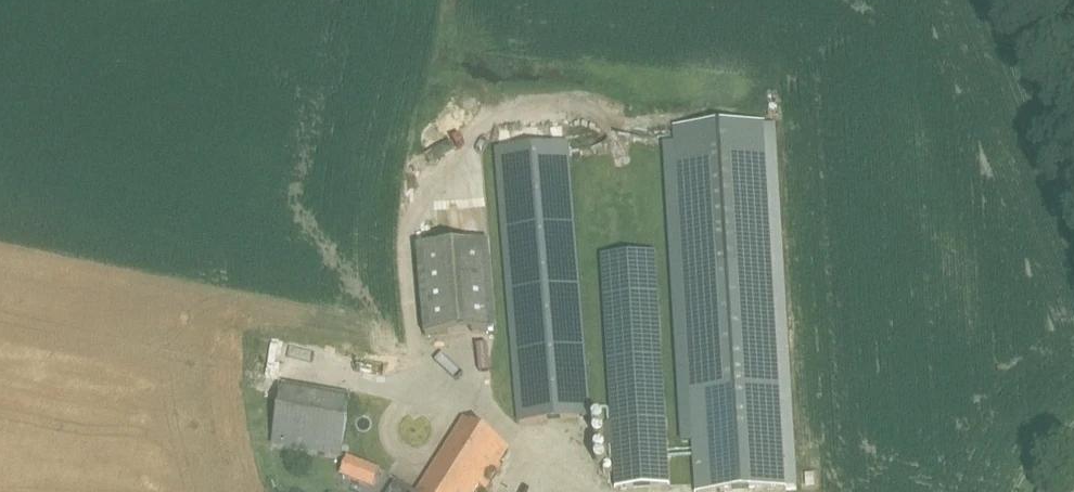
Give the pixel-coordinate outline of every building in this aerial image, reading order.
[(696,491),(786,486),(764,123),(674,128),(696,491)] [(569,143),(495,148),(518,421),(591,416),(569,143)] [(491,242),(417,248),(425,337),(498,331),(491,242)] [(657,252),(603,255),(616,487),(670,484),(657,252)] [(341,464),(355,399),(284,385),(272,449),(341,464)] [(465,420),(419,491),(478,491),(484,483),(490,487),(494,482),(495,482),(503,469),(501,467),(512,450),(465,420)] [(396,480),(389,491),(416,491),(396,480)]
